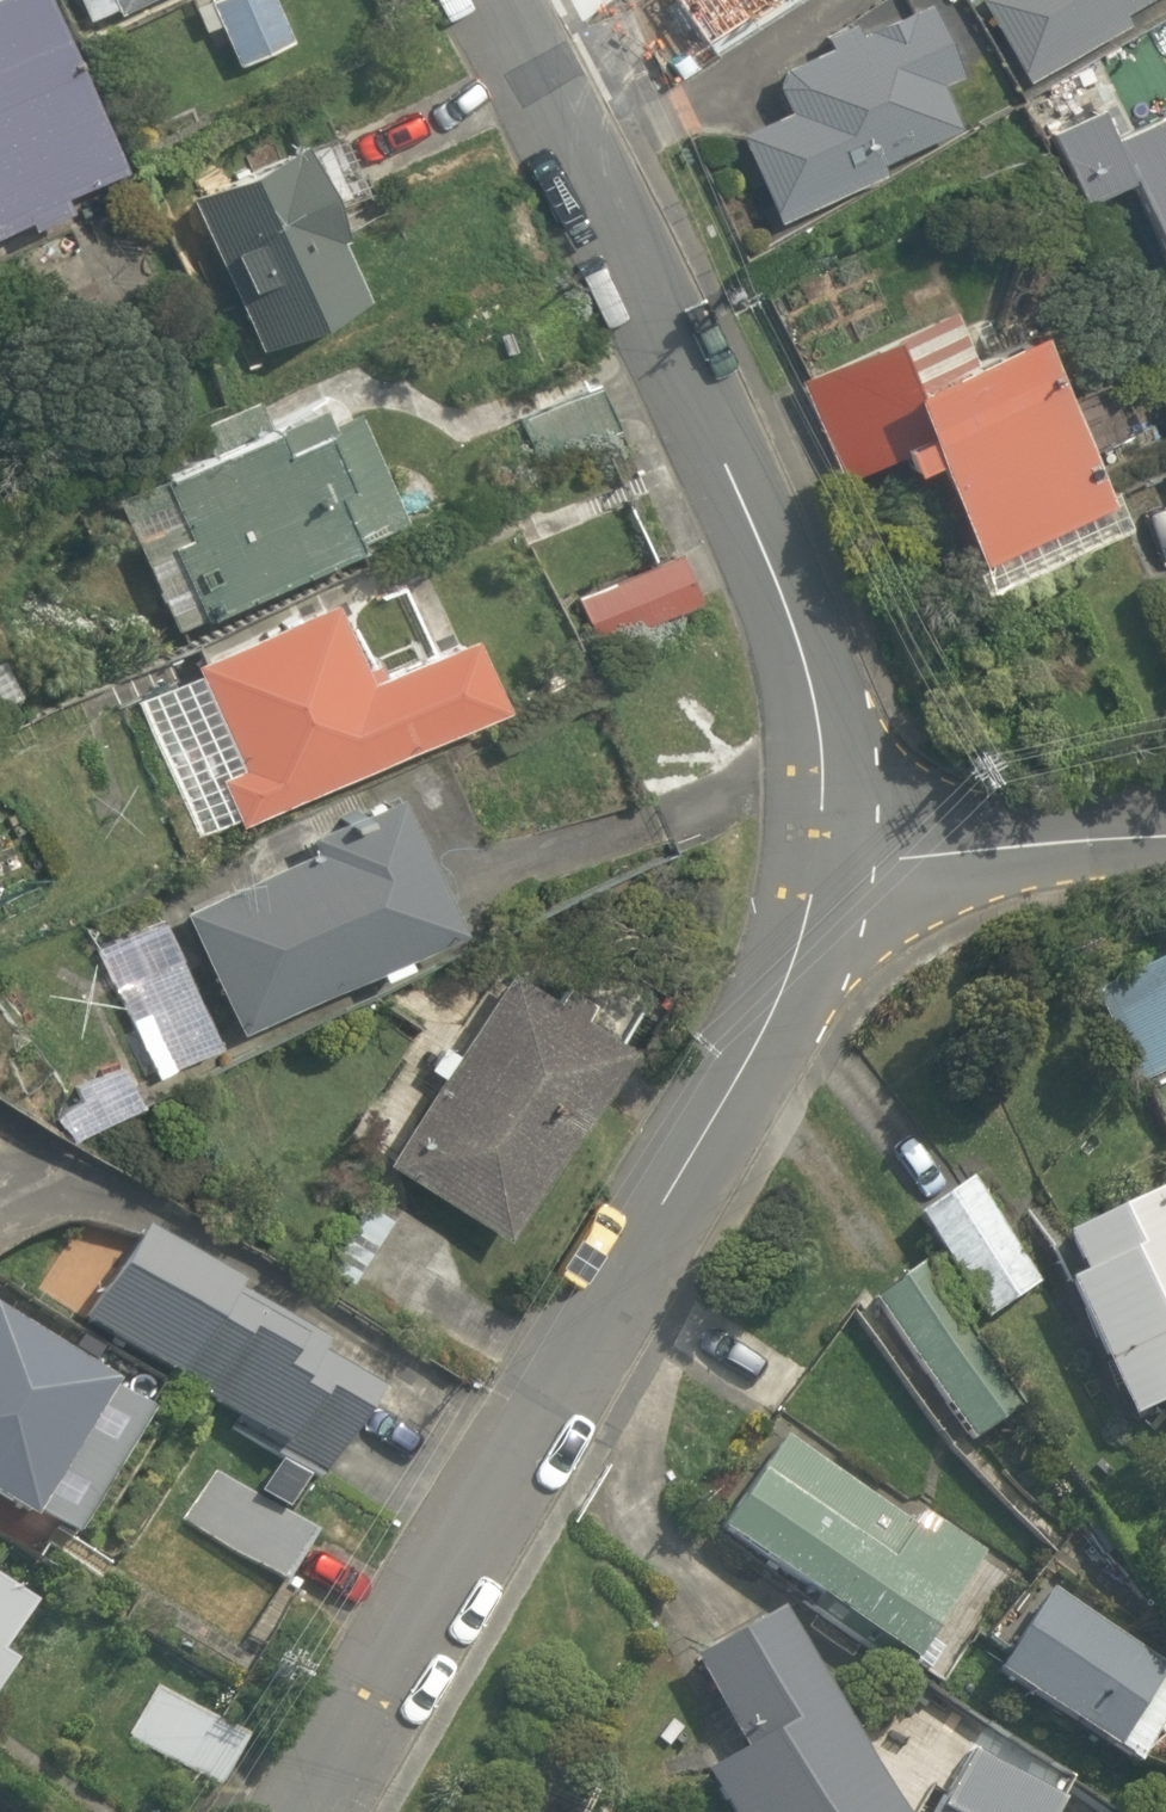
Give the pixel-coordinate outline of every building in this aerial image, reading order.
[(42,0),(0,0),(0,230),(27,217),(32,229),(76,208),(66,187),(120,161),(42,0)] [(84,17),(122,0),(76,0),(84,17)] [(206,6),(237,67),(288,41),(267,0),(218,0),(206,6)] [(678,70),(786,3),(784,0),(635,0),(678,70)] [(733,124),(781,233),(897,182),(886,157),(957,125),(940,88),(979,71),(948,0),(938,0),(769,74),(781,103),(733,124)] [(1026,78),(1131,0),(967,0),(1026,78)] [(1051,138),(1077,199),(1123,179),(1165,282),(1165,90),(1051,138)] [(191,187),(205,217),(189,224),(249,353),(264,346),(356,304),(324,234),(342,226),(301,136),(276,148),(191,187)] [(1093,452),(1133,433),(1104,370),(1064,389),(1028,309),(971,334),(955,299),(787,375),(834,479),(914,443),(979,586),(1124,520),(1093,452)] [(590,386),(521,416),(558,500),(627,470),(590,386)] [(383,398),(308,433),(298,411),(109,499),(169,628),(342,547),(359,582),(511,511),(470,423),(408,452),(383,398)] [(1118,455),(1134,488),(1165,473),(1165,432),(1118,455)] [(678,551),(566,595),(587,648),(699,605),(678,551)] [(188,658),(237,764),(214,775),(236,824),(260,814),(505,701),(472,628),(375,673),(337,590),(188,658)] [(390,808),(179,903),(234,1025),(445,930),(390,808)] [(1083,982),(1126,1077),(1165,1060),(1165,945),(1083,982)] [(620,1045),(508,976),(393,1163),(505,1232),(620,1045)] [(1039,1273),(968,1171),(911,1211),(983,1313),(1039,1273)] [(1126,1414),(1159,1398),(1165,1413),(1165,1184),(1162,1175),(1040,1233),(1126,1414)] [(205,1408),(258,1310),(129,1240),(76,1338),(205,1408)] [(1026,1403),(929,1255),(864,1297),(961,1445),(1026,1403)] [(258,1310),(205,1408),(286,1451),(278,1466),(314,1485),(375,1373),(258,1310)] [(62,1535),(136,1396),(0,1323),(0,1502),(62,1535)] [(899,1670),(989,1552),(917,1497),(903,1516),(781,1423),(705,1522),(899,1670)] [(302,1530),(201,1476),(173,1526),(275,1581),(302,1530)] [(30,1590),(0,1571),(0,1638),(30,1590)] [(1044,1581),(983,1667),(1130,1769),(1165,1717),(1165,1666),(1044,1581)] [(684,1653),(735,1753),(703,1769),(725,1811),(893,1811),(785,1601),(684,1653)] [(0,1647),(0,1678),(14,1656),(0,1647)] [(241,1731),(155,1684),(127,1735),(213,1782),(241,1731)] [(978,1737),(924,1811),(1081,1811),(978,1737)]
